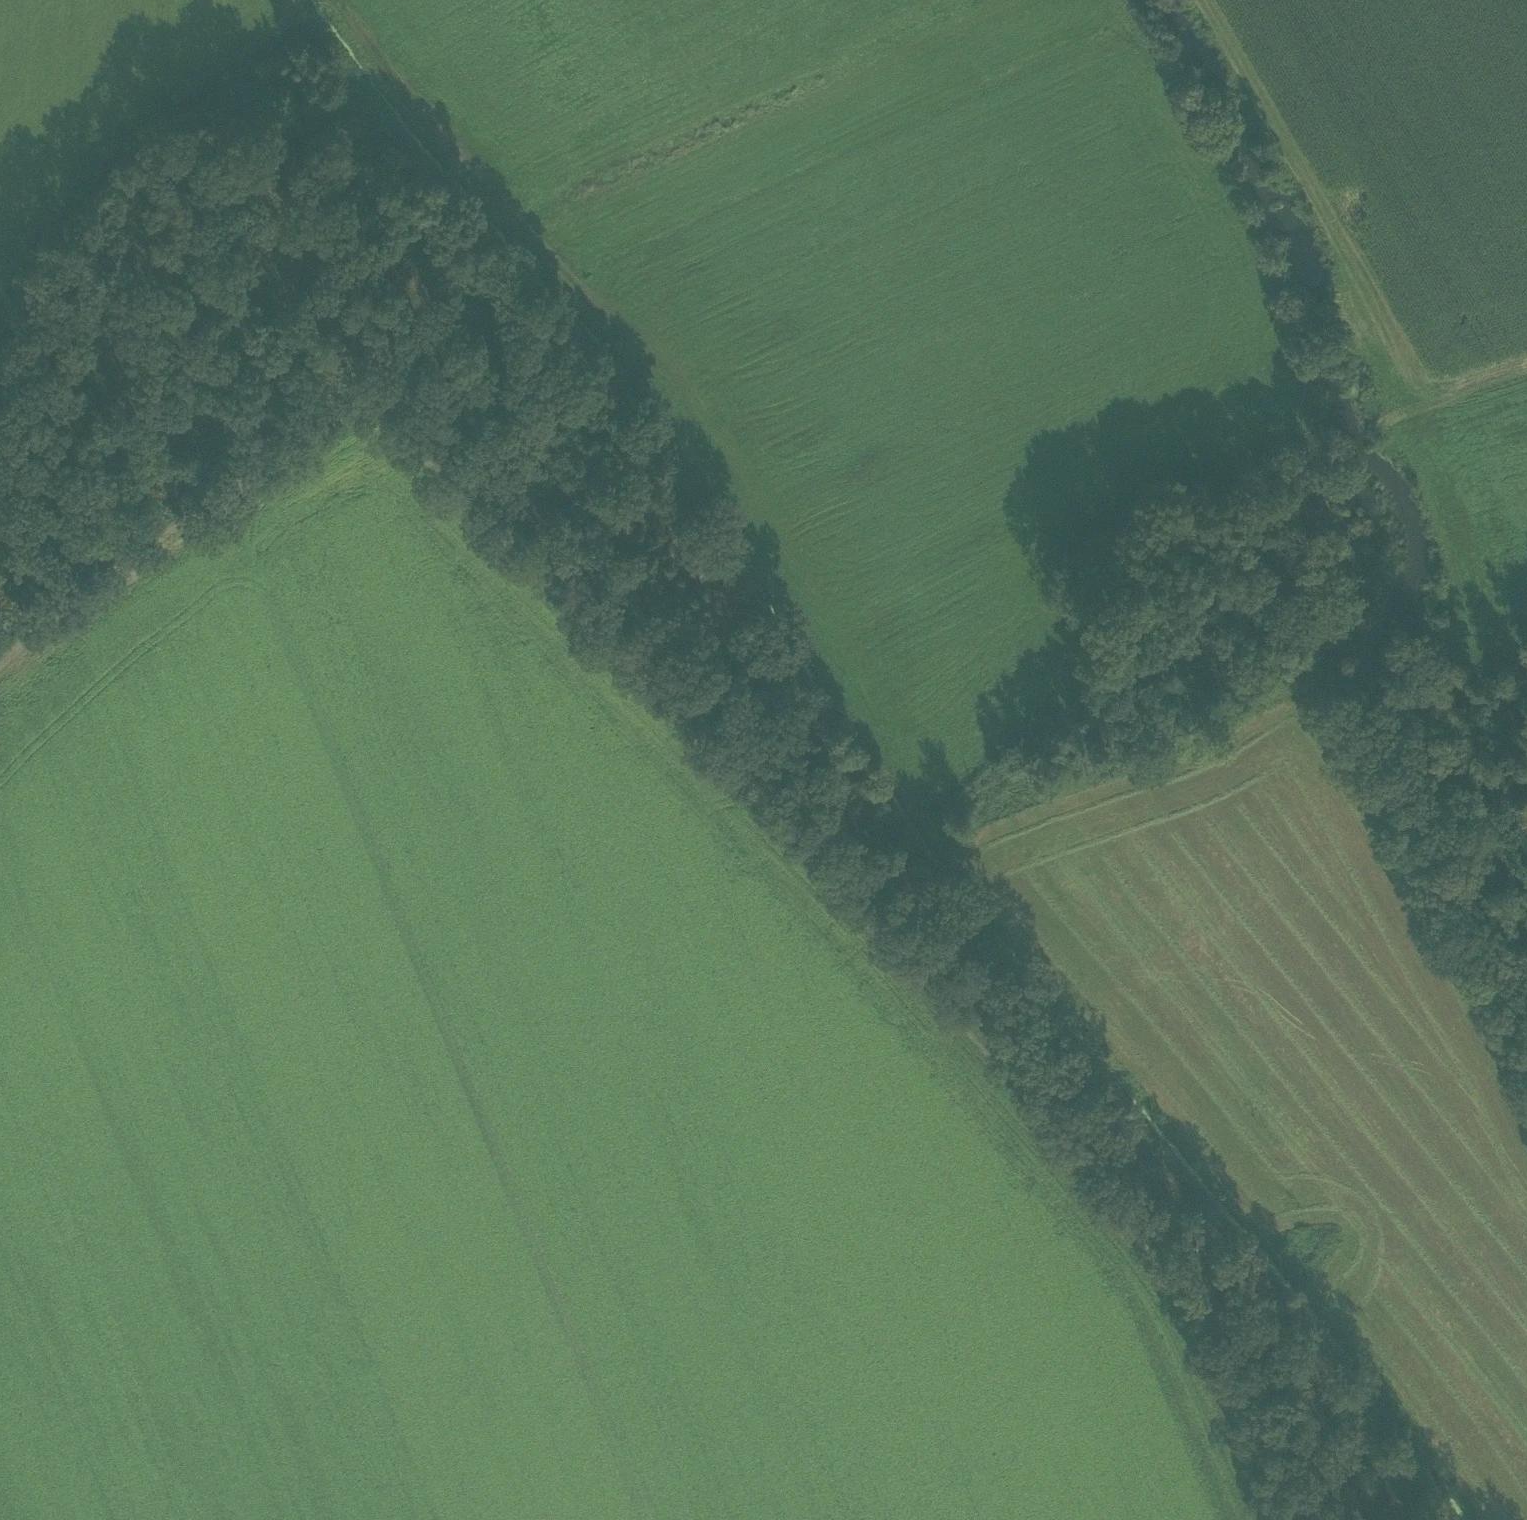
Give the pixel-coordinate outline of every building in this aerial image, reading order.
[(1526,826),(1526,805),(1513,810),(1521,829),(1526,826)]
